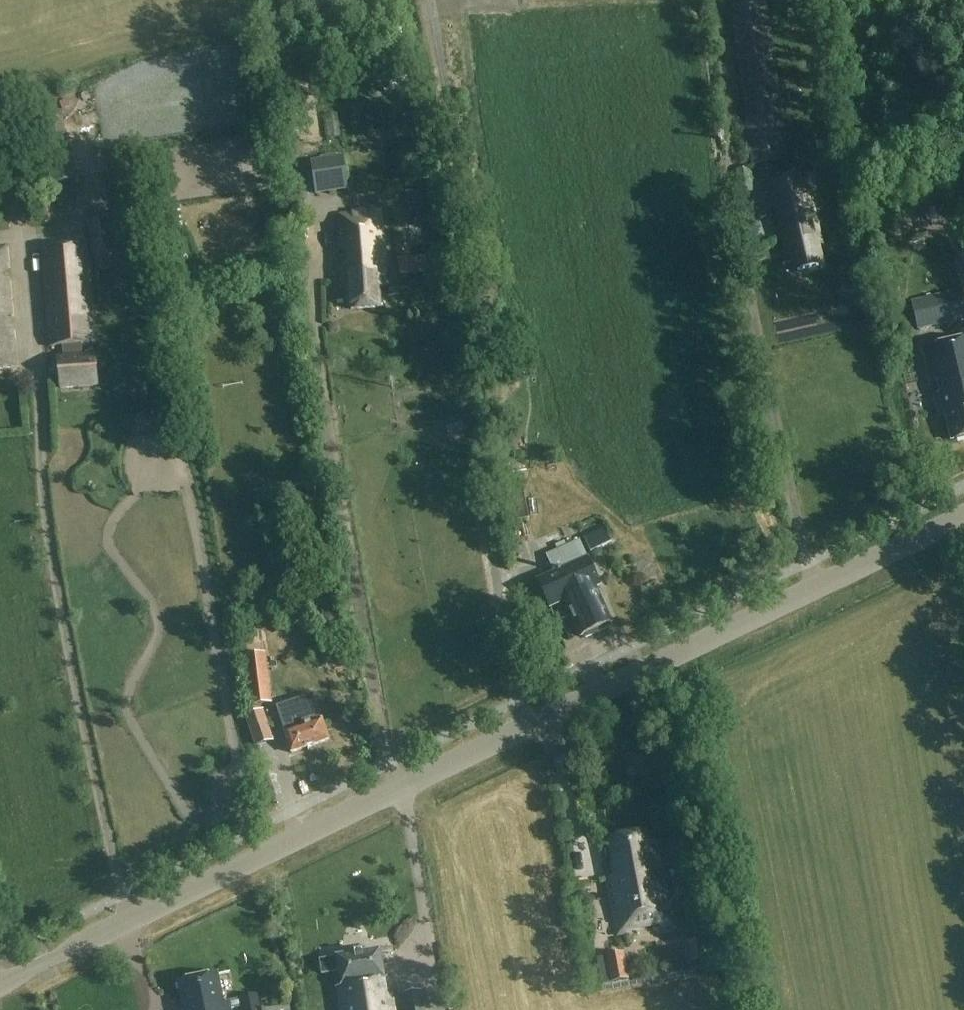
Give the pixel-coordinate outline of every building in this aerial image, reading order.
[(732,10),(753,168),(787,163),(766,5),(732,10)] [(381,77),(384,95),(409,90),(406,73),(381,77)] [(309,161),(315,196),(349,191),(343,156),(309,161)] [(735,171),(739,196),(753,194),(749,168),(735,171)] [(819,268),(810,231),(817,229),(809,194),(775,202),(786,251),(792,250),(797,273),(819,268)] [(381,308),(380,299),(379,289),(388,288),(382,215),(340,218),(341,233),(338,233),(339,253),(347,252),(348,265),(339,266),(341,292),(350,291),(351,311),(381,308)] [(94,259),(96,272),(117,269),(115,256),(131,254),(126,221),(87,226),(92,259),(94,259)] [(82,359),(81,346),(95,345),(89,249),(43,251),(49,348),(62,347),(62,359),(59,359),(61,389),(97,387),(95,358),(82,359)] [(18,369),(16,345),(13,345),(11,331),(7,331),(5,319),(10,319),(7,279),(4,280),(3,270),(6,270),(4,250),(0,250),(0,371),(18,369)] [(395,281),(435,278),(433,261),(393,264),(395,281)] [(918,329),(963,319),(963,301),(962,292),(912,304),(918,329)] [(922,351),(929,384),(936,382),(939,396),(932,398),(937,419),(944,417),(950,442),(963,439),(963,342),(922,351)] [(605,529),(584,540),(591,554),(612,544),(605,529)] [(583,641),(607,631),(611,629),(610,626),(614,624),(599,588),(601,587),(580,540),(545,555),(546,558),(554,575),(537,583),(549,610),(563,604),(579,640),(582,639),(583,641)] [(240,558),(232,559),(233,570),(241,569),(240,558)] [(244,656),(250,706),(271,703),(265,654),(244,656)] [(356,688),(342,692),(345,702),(359,697),(356,688)] [(320,711),(303,717),(298,701),(276,708),(285,734),(284,734),(291,755),(330,742),(320,711)] [(245,717),(255,749),(274,743),(264,711),(245,717)] [(669,725),(672,740),(683,737),(680,723),(669,725)] [(661,929),(673,926),(657,842),(649,844),(647,833),(608,841),(616,878),(607,880),(618,937),(631,934),(631,932),(660,926),(661,929)] [(673,885),(676,900),(693,897),(690,882),(673,885)] [(691,963),(707,961),(705,942),(689,944),(691,963)] [(322,976),(339,973),(342,987),(337,988),(340,1009),(394,1009),(392,996),(385,997),(383,982),(384,982),(379,951),(319,961),(322,976)] [(603,956),(609,985),(629,981),(624,952),(603,956)] [(240,1009),(261,1009),(258,994),(222,1001),(217,977),(179,985),(184,1009),(233,1009),(240,1009)] [(404,1009),(425,1009),(422,990),(401,994),(404,1009)]
